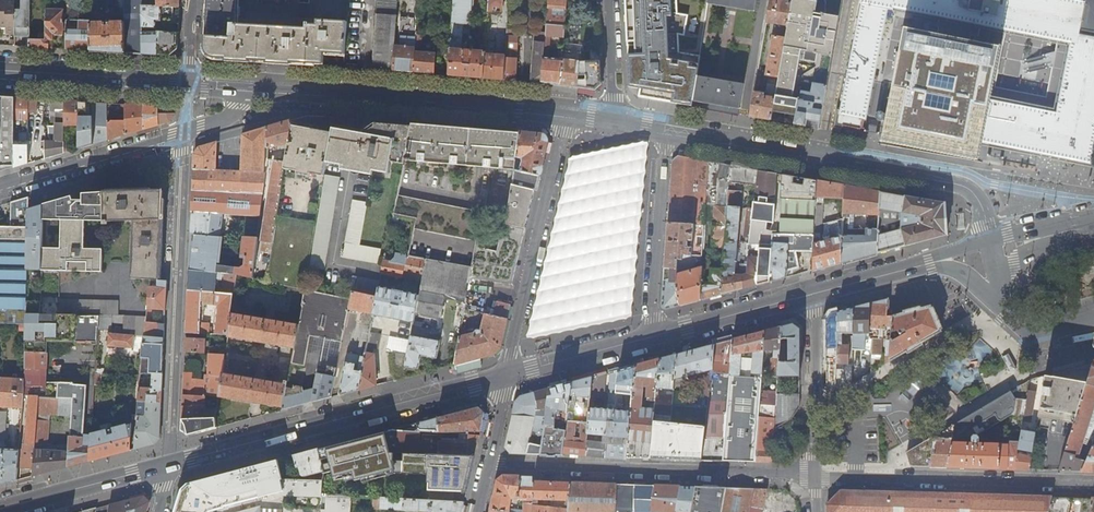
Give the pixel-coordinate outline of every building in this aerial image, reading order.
[(15,10),(15,0),(0,0),(0,24),(6,24),(6,26),(6,31),(15,31),(15,28),(15,10)] [(15,10),(15,28),(15,31),(15,46),(23,46),(29,47),(29,39),(30,28),(30,10),(30,0),(22,0),(21,10),(15,10)] [(125,22),(125,52),(133,53),(143,54),(143,32),(143,28),(143,6),(143,0),(124,0),(125,22)] [(238,0),(207,0),(205,48),(214,58),(298,63),(324,65),(324,53),(345,54),(347,22),(318,20),(317,25),(310,24),(310,23),(307,23),(307,28),(238,24),(238,0)] [(394,45),(398,0),(378,0),(377,14),(376,14),(373,68),(384,69),(393,70),(394,45)] [(415,0),(407,0),(405,15),(414,15),(415,0)] [(449,75),(465,76),(469,76),(484,78),(485,53),(485,51),(473,50),(473,46),(470,46),(470,50),(461,49),(463,25),(467,25),(466,28),(470,28),(471,25),(472,25),(473,0),(453,0),(449,75)] [(488,12),(501,13),(502,0),(489,0),(488,12)] [(564,37),(568,0),(548,0),(546,33),(545,36),(564,37)] [(678,0),(626,0),(627,30),(630,86),(641,89),(640,97),(651,99),(692,106),(697,76),(701,56),(680,53),(680,35),(685,36),(689,15),(679,13),(678,0)] [(709,4),(710,5),(710,4),(755,11),(754,12),(755,12),(757,0),(710,0),(709,4)] [(788,25),(792,2),(784,1),(784,0),(781,0),(778,0),(770,0),(767,22),(788,25)] [(797,114),(801,92),(803,82),(807,59),(817,0),(792,0),(792,2),(788,25),(786,39),(779,76),(778,86),(773,110),(783,112),(797,114)] [(807,59),(817,61),(818,52),(832,55),(839,17),(825,14),(827,1),(826,0),(817,0),(807,59)] [(862,118),(884,8),(888,9),(889,4),(986,23),(990,23),(992,16),(1029,24),(1034,0),(861,0),(860,4),(861,4),(839,114),(845,115),(862,118)] [(1045,27),(1051,0),(1034,0),(1029,24),(1045,27)] [(1093,68),(1093,0),(1088,0),(1087,5),(1059,0),(1051,0),(1045,27),(1077,33),(1070,63),(1093,68)] [(173,18),(173,7),(154,6),(147,6),(143,6),(143,28),(156,28),(156,21),(161,21),(161,17),(173,18)] [(63,35),(63,10),(46,10),(46,28),(46,39),(29,39),(29,47),(43,47),(49,48),(49,40),(52,40),(53,33),(55,33),(55,35),(63,35)] [(30,28),(46,28),(46,10),(30,10),(30,28)] [(99,16),(90,16),(90,19),(89,50),(106,51),(125,52),(125,22),(112,22),(112,19),(109,19),(109,26),(106,26),(106,22),(99,22),(99,16)] [(406,46),(394,45),(393,70),(404,71),(413,72),(414,52),(415,40),(415,32),(416,27),(413,27),(414,18),(400,17),(398,41),(406,42),(406,46)] [(89,50),(90,19),(79,18),(79,20),(67,19),(66,49),(75,49),(89,50)] [(158,31),(158,32),(157,54),(163,55),(168,55),(178,47),(179,33),(158,31)] [(157,54),(158,32),(143,32),(143,54),(152,54),(157,54)] [(536,83),(541,84),(544,58),(545,36),(546,33),(535,32),(531,83),(536,83)] [(510,33),(506,33),(505,55),(504,80),(516,81),(519,37),(510,36),(510,33)] [(564,37),(545,36),(544,58),(559,59),(560,45),(563,45),(564,44),(564,43),(564,39),(564,37)] [(767,74),(779,76),(786,39),(773,36),(767,74)] [(972,136),(979,101),(988,58),(932,47),(932,44),(900,38),(884,124),(971,141),(972,136)] [(426,53),(435,53),(435,42),(427,42),(426,53)] [(584,52),(584,46),(564,44),(563,45),(563,51),(581,53),(581,52),(584,52)] [(559,59),(544,58),(541,84),(552,85),(560,86),(563,51),(563,45),(560,45),(559,59)] [(581,53),(563,51),(560,86),(569,87),(578,88),(579,80),(579,77),(581,62),(581,53)] [(586,81),(579,80),(578,88),(587,89),(596,90),(602,84),(601,71),(600,51),(591,51),(591,61),(581,62),(579,77),(586,78),(586,81)] [(591,61),(591,51),(584,52),(581,52),(581,53),(581,62),(591,61)] [(435,53),(426,53),(414,52),(413,72),(422,73),(434,74),(435,53)] [(505,55),(485,53),(484,78),(495,79),(504,80),(505,55)] [(979,101),(972,136),(982,138),(1088,159),(1093,127),(1093,68),(1070,63),(1069,71),(1059,117),(990,103),(979,101)] [(699,76),(697,76),(692,106),(699,107),(718,110),(734,113),(740,114),(745,84),(744,84),(699,77),(699,76)] [(765,93),(755,91),(751,116),(761,118),(771,120),(772,117),(773,114),(773,110),(778,86),(769,84),(767,96),(764,95),(765,93)] [(817,121),(816,128),(819,128),(826,86),(814,84),(813,94),(801,92),(797,114),(795,124),(806,126),(807,119),(817,121)] [(5,170),(15,167),(15,141),(15,120),(15,97),(3,96),(0,96),(0,171),(5,170)] [(25,142),(15,141),(15,167),(21,165),(29,163),(29,140),(29,136),(29,132),(29,113),(29,98),(22,98),(15,97),(15,120),(24,120),(24,126),(26,126),(25,142)] [(37,113),(37,99),(29,98),(29,113),(35,113),(37,113)] [(46,151),(46,158),(49,157),(64,153),(64,137),(64,125),(65,100),(50,99),(50,117),(55,117),(55,129),(49,129),(49,136),(52,141),(41,141),(41,151),(46,151)] [(64,125),(79,125),(79,101),(73,101),(65,100),(64,125)] [(94,144),(93,102),(79,101),(79,125),(79,148),(89,145),(94,144)] [(94,144),(109,139),(108,111),(108,103),(101,103),(93,102),(94,144)] [(122,111),(108,111),(109,139),(121,136),(127,134),(126,104),(122,104),(122,111)] [(144,129),(144,105),(139,105),(126,104),(127,134),(138,131),(144,129)] [(144,105),(144,129),(158,125),(170,122),(175,115),(176,107),(160,106),(144,105)] [(862,118),(845,115),(843,125),(860,128),(862,118)] [(333,129),(335,117),(325,117),(308,116),(292,120),(295,143),(289,144),(288,151),(286,160),(286,163),(285,169),(298,171),(298,174),(310,176),(311,174),(315,174),(325,176),(329,154),(332,134),(333,129)] [(816,128),(817,121),(807,119),(806,126),(816,128)] [(284,151),(288,151),(289,144),(295,143),(292,120),(280,124),(267,128),(269,148),(279,146),(279,149),(285,148),(284,151)] [(374,162),(374,165),(390,167),(392,156),(405,158),(412,126),(394,124),(375,122),(372,124),(372,134),(367,134),(366,142),(363,160),(374,162)] [(359,159),(363,160),(366,142),(367,134),(372,134),(372,124),(364,131),(362,142),(359,159)] [(495,169),(489,215),(496,212),(506,214),(508,215),(513,185),(515,170),(517,158),(520,137),(462,132),(412,127),(412,126),(405,158),(405,160),(495,169)] [(244,135),(242,172),(264,173),(267,128),(244,135)] [(349,149),(351,140),(351,139),(351,138),(351,137),(351,136),(350,135),(349,134),(348,134),(348,131),(333,129),(332,134),(329,154),(344,156),(345,149),(349,149)] [(522,170),(522,171),(540,176),(544,160),(548,142),(544,136),(521,134),(520,137),(517,158),(523,159),(524,163),(522,166),(522,170)] [(73,137),(64,137),(64,153),(72,150),(73,137)] [(343,164),(362,167),(363,160),(359,159),(362,142),(351,140),(349,149),(345,149),(344,156),(343,164)] [(264,173),(242,172),(215,171),(217,143),(199,148),(194,154),(193,191),(264,195),(267,173),(264,173)] [(572,160),(531,335),(627,315),(645,144),(572,160)] [(373,169),(362,167),(361,173),(355,203),(364,204),(358,247),(381,251),(378,267),(344,260),(343,265),(356,268),(356,271),(352,291),(353,291),(356,292),(359,276),(380,280),(381,276),(382,274),(384,261),(394,214),(398,195),(405,160),(405,158),(392,156),(390,167),(374,165),(373,169)] [(710,169),(711,162),(679,156),(672,161),(671,189),(668,223),(706,225),(706,222),(709,179),(710,169)] [(523,159),(517,158),(515,170),(522,171),(522,170),(522,166),(524,163),(523,159)] [(373,169),(374,165),(374,162),(363,160),(362,167),(373,169)] [(286,163),(276,161),(264,242),(273,244),(277,215),(285,169),(286,163)] [(709,179),(730,181),(731,166),(722,164),(711,162),(710,169),(709,179)] [(730,182),(757,186),(759,171),(745,168),(731,166),(730,181),(730,182)] [(535,190),(537,191),(538,184),(540,176),(522,171),(515,170),(513,185),(535,190)] [(759,171),(757,186),(756,197),(776,199),(778,174),(763,171),(759,171)] [(779,235),(815,235),(815,225),(816,216),(817,198),(817,181),(802,178),(782,175),(779,235)] [(326,178),(318,223),(332,225),(340,180),(326,178)] [(720,189),(729,190),(730,182),(730,181),(709,179),(706,222),(715,222),(716,206),(719,206),(719,201),(720,189)] [(844,200),(844,186),(832,184),(817,181),(817,198),(823,198),(830,199),(844,200)] [(497,251),(477,247),(473,268),(471,279),(513,284),(520,256),(535,190),(513,185),(508,215),(506,214),(497,251)] [(843,214),(879,216),(880,192),(844,186),(844,200),(843,207),(843,214)] [(720,189),(719,201),(728,202),(729,190),(720,189)] [(103,193),(103,220),(103,224),(108,224),(108,221),(135,220),(132,278),(150,279),(150,283),(154,283),(154,279),(159,280),(163,190),(103,193)] [(734,289),(735,275),(741,192),(729,190),(728,202),(728,206),(725,246),(724,255),(721,292),(722,294),(735,291),(734,289)] [(192,200),(192,213),(223,215),(254,217),(261,217),(264,195),(193,191),(192,200)] [(901,195),(880,192),(879,216),(879,224),(879,229),(878,253),(911,244),(947,234),(946,203),(901,195)] [(103,220),(103,193),(82,194),(82,196),(71,196),(43,205),(43,219),(62,220),(85,220),(103,220)] [(483,212),(398,195),(394,214),(416,219),(414,229),(478,242),(483,217),(483,212)] [(26,325),(26,314),(27,289),(28,221),(29,197),(12,202),(11,203),(10,226),(0,226),(0,325),(26,325)] [(829,206),(843,207),(844,200),(830,199),(829,206)] [(775,205),(755,202),(753,220),(749,244),(760,245),(757,285),(770,281),(774,235),(772,235),(772,234),(771,233),(770,232),(768,231),(767,231),(765,231),(764,231),(763,232),(762,233),(761,234),(761,235),(760,236),(758,236),(760,221),(774,223),(775,205)] [(364,204),(355,203),(350,229),(344,260),(378,267),(381,251),(358,247),(364,204)] [(716,206),(715,222),(713,246),(725,246),(728,206),(719,206),(716,206)] [(220,236),(223,215),(192,213),(191,223),(191,234),(209,236),(220,236)] [(871,224),(879,224),(879,216),(843,214),(843,220),(842,228),(846,229),(846,233),(842,233),(842,236),(849,237),(849,230),(856,230),(856,236),(866,236),(866,229),(871,229),(871,224)] [(317,222),(277,215),(273,244),(266,282),(305,290),(307,282),(317,222)] [(254,217),(251,238),(258,238),(261,217),(254,217)] [(740,275),(738,290),(757,285),(760,245),(749,244),(753,220),(747,219),(745,237),(746,238),(746,242),(741,241),(738,268),(740,269),(740,275)] [(85,220),(62,220),(61,247),(84,248),(85,220)] [(818,240),(814,240),(814,252),(813,270),(824,267),(841,263),(842,236),(842,233),(842,228),(843,220),(825,224),(824,241),(818,242),(818,240)] [(709,270),(703,269),(702,274),(705,274),(705,278),(708,278),(708,282),(711,282),(712,268),(712,260),(713,260),(713,258),(715,258),(716,255),(724,255),(725,246),(713,246),(715,222),(706,222),(706,225),(704,257),(709,258),(709,270)] [(324,272),(332,225),(318,223),(310,270),(324,272)] [(704,258),(704,257),(706,225),(668,223),(667,246),(665,268),(678,269),(679,260),(684,260),(684,254),(693,257),(697,257),(704,258)] [(841,263),(861,257),(865,256),(878,253),(879,229),(871,229),(866,229),(866,236),(856,236),(856,230),(849,230),(849,237),(842,236),(841,263)] [(218,261),(220,236),(209,236),(191,234),(190,249),(189,270),(208,272),(216,273),(222,273),(226,274),(236,275),(237,275),(253,279),(258,238),(251,238),(245,238),(242,258),(246,259),(246,266),(242,268),(237,268),(237,263),(223,262),(218,261)] [(789,251),(814,252),(814,240),(815,235),(779,235),(774,235),(770,281),(787,277),(789,251)] [(242,258),(245,238),(220,236),(218,261),(223,262),(237,263),(237,268),(242,268),(246,266),(246,259),(242,258)] [(42,247),(42,270),(68,270),(68,261),(87,261),(87,271),(102,271),(102,248),(84,248),(61,247),(42,247)] [(391,262),(384,261),(382,274),(422,282),(424,269),(406,265),(408,256),(396,254),(395,257),(391,262)] [(678,274),(696,269),(697,260),(697,257),(693,257),(684,254),(684,260),(679,260),(678,269),(678,274)] [(715,269),(712,268),(711,282),(708,282),(708,278),(705,278),(705,274),(702,274),(700,300),(713,297),(722,294),(721,292),(724,255),(716,255),(715,258),(715,269)] [(424,269),(427,259),(408,256),(406,265),(424,269)] [(419,296),(443,300),(466,305),(471,279),(473,268),(427,259),(424,269),(422,282),(419,296)] [(696,269),(678,274),(677,292),(680,305),(692,302),(700,300),(702,274),(703,269),(703,267),(696,269)] [(666,309),(680,305),(677,292),(678,274),(678,269),(665,268),(663,298),(663,306),(663,307),(663,308),(664,308),(665,309),(666,309)] [(221,280),(222,273),(216,273),(208,272),(189,270),(188,282),(188,290),(216,292),(217,280),(221,280)] [(224,289),(226,274),(222,273),(221,280),(217,280),(216,292),(220,293),(220,289),(224,289)] [(220,289),(220,293),(234,294),(236,275),(226,274),(224,289),(220,289)] [(359,276),(356,292),(377,296),(379,288),(380,280),(359,276)] [(167,280),(159,280),(158,287),(150,286),(149,308),(152,308),(166,309),(167,280)] [(419,296),(379,288),(377,296),(373,314),(373,315),(414,323),(416,313),(419,296)] [(41,290),(27,289),(26,314),(41,314),(41,308),(41,290)] [(217,301),(214,334),(229,335),(232,314),(234,294),(220,293),(216,292),(188,290),(187,313),(186,333),(208,334),(209,324),(200,323),(201,314),(204,314),(204,311),(201,311),(201,303),(214,304),(215,301),(217,301)] [(310,336),(342,343),(349,309),(351,300),(305,290),(299,325),(295,348),(292,364),(304,366),(305,362),(310,336)] [(349,309),(373,314),(377,296),(356,292),(353,291),(351,300),(349,309)] [(416,313),(433,316),(440,318),(443,300),(419,296),(416,313)] [(886,326),(892,327),(892,317),(893,316),(887,315),(889,298),(878,301),(870,303),(870,339),(873,339),(872,351),(872,355),(882,355),(882,339),(880,339),(880,329),(886,329),(886,326)] [(119,301),(59,299),(59,308),(59,314),(100,315),(111,316),(118,316),(119,301)] [(474,333),(460,336),(454,365),(488,356),(494,355),(500,348),(510,305),(497,303),(494,316),(485,314),(476,328),(475,328),(474,328),(473,328),(472,328),(471,329),(471,330),(471,332),(472,332),(473,333),(474,333)] [(853,350),(872,351),(873,339),(870,339),(870,303),(861,306),(853,307),(853,333),(853,350)] [(886,356),(886,364),(907,352),(941,331),(931,306),(911,312),(892,317),(892,327),(891,336),(890,356),(886,356)] [(842,333),(853,333),(853,307),(846,309),(838,311),(837,357),(837,360),(837,363),(848,364),(849,345),(841,345),(842,333)] [(827,356),(837,357),(838,311),(835,312),(832,313),(827,319),(827,356)] [(41,314),(26,314),(26,325),(24,381),(24,395),(29,395),(39,396),(38,398),(72,399),(71,415),(68,452),(67,467),(78,464),(89,461),(91,435),(83,435),(87,385),(74,385),(74,383),(46,383),(48,341),(98,342),(99,329),(100,315),(59,314),(41,314)] [(299,325),(232,314),(229,335),(228,338),(295,348),(299,325)] [(111,329),(111,316),(100,315),(99,329),(111,329)] [(124,315),(124,316),(123,330),(123,334),(134,335),(143,336),(145,336),(147,322),(147,318),(148,316),(124,315)] [(158,323),(147,322),(145,336),(157,337),(158,323)] [(414,324),(412,331),(427,335),(429,328),(414,324)] [(796,377),(800,377),(800,353),(800,329),(793,324),(782,327),(781,339),(789,340),(789,363),(779,363),(778,377),(796,377)] [(771,376),(778,377),(779,363),(781,339),(782,327),(776,328),(769,330),(765,331),(764,351),(775,351),(774,358),(772,359),(771,376)] [(133,348),(134,335),(123,334),(123,330),(119,330),(119,334),(109,333),(107,346),(133,348)] [(730,375),(739,376),(741,359),(741,354),(754,352),(754,359),(752,373),(762,374),(763,358),(764,351),(765,331),(750,336),(733,340),(730,374),(730,375)] [(381,336),(370,334),(365,358),(359,390),(376,386),(374,356),(373,355),(374,349),(378,350),(381,336)] [(428,339),(412,336),(410,342),(405,367),(418,369),(421,356),(437,358),(441,341),(440,341),(441,338),(440,337),(439,337),(430,335),(429,335),(428,336),(428,339)] [(150,359),(149,373),(163,374),(164,355),(165,338),(157,337),(145,336),(143,336),(142,358),(150,359)] [(310,336),(305,362),(328,367),(337,369),(342,343),(310,336)] [(204,346),(205,342),(205,340),(185,338),(185,344),(185,352),(204,353),(204,346)] [(393,353),(395,381),(403,378),(405,367),(410,342),(389,338),(386,352),(393,353)] [(789,340),(781,339),(779,363),(789,363),(789,340)] [(725,374),(730,374),(733,340),(723,343),(714,345),(712,373),(725,374)] [(699,408),(672,405),(672,406),(670,419),(670,423),(667,459),(703,460),(710,391),(712,373),(714,345),(695,350),(676,355),(674,380),(704,373),(703,377),(701,379),(699,400),(699,408)] [(205,381),(191,379),(191,380),(190,395),(203,396),(205,396),(218,397),(219,397),(223,374),(226,355),(209,354),(208,375),(206,375),(205,381)] [(348,354),(339,395),(347,393),(359,390),(365,358),(348,354)] [(667,396),(656,395),(656,399),(655,405),(672,406),(672,405),(674,380),(676,355),(667,358),(660,360),(657,388),(668,389),(667,396)] [(150,359),(142,358),(141,373),(145,373),(149,373),(150,359)] [(739,376),(752,377),(752,373),(754,359),(741,359),(739,376)] [(643,441),(642,458),(650,459),(654,419),(654,414),(655,409),(641,408),(643,384),(649,385),(648,398),(656,399),(656,395),(657,388),(660,360),(646,363),(635,366),(632,395),(631,412),(628,440),(628,445),(626,458),(635,458),(636,441),(643,441)] [(837,360),(827,360),(827,385),(836,389),(836,375),(837,363),(837,360)] [(1052,376),(1046,375),(1038,417),(1074,423),(1093,363),(1091,363),(1053,373),(1052,376)] [(1062,462),(1059,470),(1071,471),(1082,471),(1093,445),(1093,363),(1074,423),(1062,462)] [(606,374),(592,377),(590,407),(590,411),(589,423),(588,433),(592,434),(604,435),(603,442),(591,441),(587,440),(586,456),(626,460),(626,458),(628,445),(624,444),(624,440),(628,440),(631,412),(618,410),(618,406),(614,405),(615,402),(622,403),(623,394),(632,395),(635,366),(611,372),(608,404),(609,404),(609,410),(605,409),(603,409),(604,397),(606,374)] [(314,390),(311,403),(331,398),(337,369),(328,367),(327,372),(318,370),(314,390)] [(192,373),(184,372),(183,383),(183,395),(190,395),(191,380),(191,379),(192,373)] [(145,373),(145,381),(152,382),(151,389),(145,388),(145,386),(140,386),(138,401),(147,402),(162,402),(162,390),(163,374),(149,373),(145,373)] [(218,398),(283,408),(288,385),(288,382),(285,381),(284,384),(223,374),(219,397),(218,397),(218,398)] [(739,376),(730,375),(728,402),(726,423),(744,425),(748,381),(752,381),(752,378),(752,377),(739,376)] [(844,375),(836,375),(836,389),(839,391),(846,387),(844,375)] [(577,397),(574,421),(576,421),(582,422),(589,423),(590,411),(590,407),(590,398),(592,377),(580,380),(572,383),(570,396),(577,397)] [(744,425),(726,423),(722,461),(738,461),(755,462),(759,405),(760,390),(761,379),(752,378),(752,381),(748,381),(744,425)] [(0,398),(0,406),(23,408),(24,395),(24,381),(1,379),(0,398)] [(563,420),(567,420),(570,396),(572,383),(563,385),(551,388),(548,407),(542,446),(541,455),(554,455),(563,455),(563,453),(566,430),(555,429),(556,415),(558,411),(561,411),(560,417),(563,420)] [(800,384),(795,384),(784,385),(784,394),(777,394),(776,406),(774,429),(792,419),(800,409),(800,384)] [(301,405),(303,393),(302,388),(288,385),(283,408),(283,410),(301,405)] [(536,410),(548,407),(551,388),(545,390),(521,396),(515,403),(505,447),(511,454),(541,455),(542,446),(530,444),(536,410)] [(314,390),(303,393),(301,405),(306,404),(311,403),(314,390)] [(717,392),(710,391),(703,460),(713,460),(722,461),(726,423),(728,402),(716,401),(717,392)] [(980,434),(1002,420),(1012,415),(1015,410),(1015,409),(1016,399),(1016,398),(1012,391),(977,412),(956,424),(948,467),(973,468),(999,469),(1000,444),(997,444),(977,444),(979,442),(979,437),(981,436),(980,434)] [(1036,393),(1029,391),(1027,399),(1025,410),(1023,421),(1030,423),(1033,409),(1036,393)] [(22,450),(20,480),(24,478),(31,477),(34,450),(34,447),(34,443),(36,420),(37,413),(38,398),(39,396),(29,395),(25,444),(22,450)] [(204,419),(205,396),(203,396),(190,395),(183,395),(182,407),(181,419),(204,419)] [(37,413),(51,414),(71,415),(72,399),(38,398),(37,413)] [(1015,409),(1025,410),(1027,399),(1023,398),(1022,399),(1016,398),(1016,399),(1015,409)] [(138,401),(136,416),(134,449),(146,446),(154,444),(160,438),(161,422),(162,402),(147,402),(138,401)] [(476,405),(442,414),(443,417),(479,408),(485,414),(484,420),(486,413),(480,407),(479,408),(476,405)] [(667,418),(670,419),(672,406),(655,405),(655,409),(654,414),(667,416),(667,418)] [(776,406),(759,405),(755,462),(765,462),(772,462),(774,429),(776,406)] [(485,414),(479,408),(443,417),(440,418),(437,419),(439,433),(440,434),(442,434),(444,434),(464,433),(481,432),(484,420),(485,414)] [(0,412),(0,440),(5,440),(8,440),(8,436),(5,435),(6,412),(0,412)] [(217,428),(216,418),(210,418),(204,419),(181,419),(181,424),(181,430),(188,435),(209,430),(217,428)] [(439,433),(437,419),(427,421),(417,424),(419,432),(439,433)] [(670,423),(654,419),(650,459),(658,459),(667,459),(670,423)] [(34,443),(40,444),(46,444),(48,421),(36,420),(34,443)] [(575,437),(576,421),(574,421),(567,420),(566,430),(563,453),(577,455),(586,456),(587,440),(588,433),(589,423),(582,422),(580,438),(575,437)] [(102,432),(91,435),(89,461),(110,456),(130,450),(129,447),(131,424),(114,429),(112,423),(100,427),(102,432)] [(944,443),(935,442),(930,466),(939,467),(948,467),(956,424),(952,426),(949,443),(944,443)] [(469,442),(469,444),(439,443),(439,441),(440,434),(439,433),(419,432),(393,430),(385,433),(390,453),(437,455),(472,456),(475,456),(477,448),(481,432),(464,433),(464,435),(463,435),(463,441),(469,442)] [(1036,433),(1021,430),(1019,443),(1014,469),(1023,469),(1029,470),(1036,433)] [(467,492),(475,456),(472,456),(437,455),(390,453),(385,433),(359,440),(319,450),(325,472),(324,475),(331,473),(334,482),(343,480),(353,477),(354,482),(361,480),(362,484),(396,476),(427,477),(428,485),(429,485),(429,492),(462,492),(467,492)] [(464,435),(464,433),(444,434),(442,434),(442,441),(469,442),(463,441),(463,435),(464,435)] [(921,466),(930,466),(935,442),(935,440),(936,436),(908,452),(912,466),(921,466)] [(636,441),(635,458),(642,458),(643,441),(636,441)] [(1009,445),(1000,444),(999,469),(1007,469),(1014,469),(1019,443),(1011,443),(1009,445)] [(1093,471),(1093,445),(1082,471),(1092,471),(1093,471)] [(0,449),(0,485),(4,484),(16,481),(19,450),(0,449)] [(68,452),(34,450),(31,477),(51,471),(67,467),(68,452)] [(305,477),(325,472),(319,450),(294,457),(297,468),(299,468),(301,475),(305,477)] [(284,495),(310,496),(322,497),(322,495),(322,481),(321,481),(283,480),(278,461),(257,466),(234,473),(242,503),(283,492),(284,495)] [(242,503),(234,473),(209,479),(189,484),(183,491),(179,501),(176,511),(211,511),(225,508),(225,507),(242,503)] [(504,476),(498,481),(494,494),(491,511),(500,511),(534,511),(534,481),(533,481),(534,477),(513,476),(504,476)] [(571,483),(556,482),(534,481),(534,511),(568,511),(571,483)] [(655,485),(643,485),(571,483),(568,511),(650,511),(655,485)] [(696,487),(695,486),(679,486),(655,485),(650,511),(691,511),(696,487)] [(727,487),(710,487),(696,487),(691,511),(723,511),(727,487)] [(750,506),(753,488),(727,487),(723,511),(749,511),(750,506)] [(754,507),(765,509),(768,489),(757,488),(754,507)] [(1052,497),(841,491),(828,505),(828,511),(1049,511),(1052,497)] [(310,496),(309,509),(321,510),(321,511),(352,511),(353,497),(352,497),(322,495),(322,497),(310,496)] [(150,502),(145,496),(138,498),(123,502),(109,506),(108,511),(147,511),(150,502)] [(375,498),(372,498),(353,497),(352,511),(436,511),(431,511),(374,508),(375,498)] [(1081,510),(1072,508),(1074,498),(1052,497),(1049,511),(1080,511),(1081,510)] [(465,503),(462,503),(432,501),(413,500),(399,499),(375,498),(374,508),(431,511),(436,511),(462,511),(465,503)] [(1072,508),(1081,510),(1081,507),(1083,498),(1074,498),(1072,508)] [(1086,507),(1092,507),(1091,511),(1093,511),(1093,498),(1083,498),(1081,507),(1086,507)]
